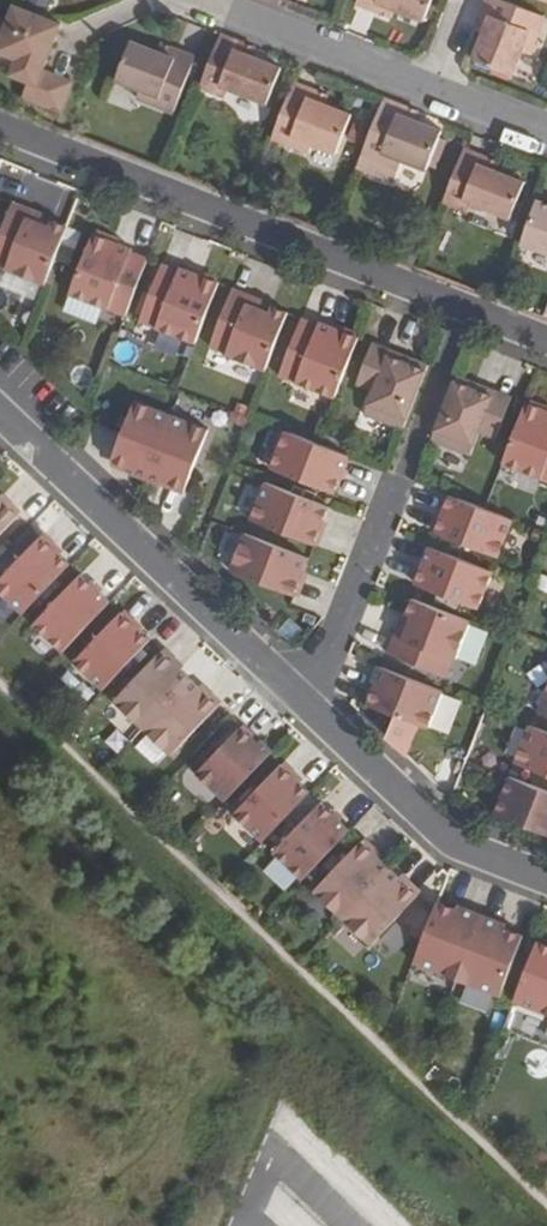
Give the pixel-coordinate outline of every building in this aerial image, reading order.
[(357,5),(375,12),(378,4),(395,10),(424,22),(433,0),(359,0),(357,5)] [(501,0),(487,0),(482,13),(490,17),(484,35),(474,60),(513,76),(530,32),(538,36),(545,18),(501,0)] [(395,10),(378,4),(375,12),(392,18),(395,10)] [(43,70),(62,24),(14,5),(7,22),(0,19),(0,52),(17,60),(11,75),(29,83),(23,98),(61,113),(73,82),(43,70)] [(490,17),(482,13),(475,31),(484,35),(490,17)] [(239,42),(221,35),(200,89),(218,95),(221,87),(268,105),(282,69),(254,58),(236,51),(239,42)] [(156,106),(174,114),(196,58),(178,51),(175,59),(157,52),(131,42),(116,82),(160,99),(156,106)] [(257,50),(239,42),(236,51),(254,58),(257,50)] [(157,52),(175,59),(178,51),(161,44),(157,52)] [(0,52),(0,71),(11,75),(17,60),(0,52)] [(312,91),(294,83),(273,136),(291,143),(309,151),(313,142),(338,152),(352,115),(326,106),(309,99),(312,91)] [(330,97),(312,91),(309,99),(326,106),(330,97)] [(399,115),(402,106),(385,100),(362,156),(380,162),(383,154),(403,161),(427,171),(442,132),(417,122),(399,115)] [(420,113),(402,106),(399,115),(417,122),(420,113)] [(482,157),(464,150),(444,203),(461,210),(465,202),(511,220),(525,184),(496,172),(479,165),(482,157)] [(380,162),(362,156),(358,168),(395,182),(403,161),(383,154),(380,162)] [(499,164),(482,157),(479,165),(496,172),(499,164)] [(14,200),(0,236),(0,263),(8,266),(7,268),(46,283),(69,225),(53,219),(51,224),(29,216),(31,210),(32,207),(14,200)] [(537,201),(520,248),(546,257),(546,205),(537,201)] [(53,219),(31,210),(29,216),(51,224),(53,219)] [(112,238),(95,232),(71,292),(127,314),(149,257),(133,250),(133,247),(118,241),(117,244),(111,242),(112,238)] [(163,262),(162,265),(179,271),(180,268),(163,262)] [(139,322),(196,345),(219,284),(201,277),(200,280),(194,277),(196,274),(180,268),(179,271),(162,265),(139,322)] [(233,289),(232,292),(249,298),(250,296),(233,289)] [(209,350),(265,372),(289,311),(271,304),(270,307),(264,305),(265,302),(250,296),(249,298),(232,292),(209,350)] [(322,321),(304,313),(281,373),(298,379),(297,381),(336,396),(359,338),(343,332),(341,337),(319,329),(321,323),(322,321)] [(321,323),(319,329),(341,337),(343,332),(321,323)] [(389,350),(373,344),(371,349),(387,356),(389,350)] [(387,356),(371,349),(357,385),(373,392),(364,415),(403,430),(429,365),(411,359),(409,364),(404,362),(406,356),(389,350),(387,356)] [(475,383),(457,376),(432,441),(472,456),(480,433),(498,440),(511,404),(494,397),(497,392),(481,386),(478,391),(473,389),(475,383)] [(497,392),(494,397),(511,404),(513,398),(497,392)] [(135,401),(111,462),(134,471),(133,474),(147,480),(172,416),(135,401)] [(527,404),(503,464),(546,481),(546,415),(543,414),(545,411),(527,404)] [(172,416),(147,480),(161,486),(163,482),(186,491),(210,430),(172,416)] [(285,432),(271,469),(335,494),(349,457),(317,444),(285,432)] [(266,483),(251,520),(314,545),(329,508),(266,483)] [(450,496),(435,533),(499,558),(514,521),(485,510),(450,496)] [(20,517),(0,499),(0,538),(20,517)] [(246,534),(231,572),(295,597),(309,559),(246,534)] [(23,615),(70,566),(41,537),(0,580),(0,593),(23,615)] [(430,547),(415,585),(479,610),(493,572),(430,547)] [(34,625),(63,653),(110,604),(81,576),(34,625)] [(392,636),(385,654),(444,677),(451,660),(452,661),(468,622),(410,599),(404,615),(409,617),(401,639),(392,636)] [(74,664),(103,691),(150,641),(121,614),(74,664)] [(114,701),(143,729),(190,679),(161,651),(114,701)] [(443,692),(379,667),(373,681),(377,682),(368,706),(428,729),(443,692)] [(143,729),(172,757),(219,707),(190,679),(143,729)] [(538,713),(546,717),(546,691),(538,713)] [(515,764),(546,776),(546,733),(530,726),(515,764)] [(226,802),(273,753),(262,742),(259,745),(241,728),(196,775),(226,802)] [(234,816),(263,843),(310,793),(281,766),(234,816)] [(495,815),(546,835),(546,792),(510,778),(495,815)] [(274,853),(303,881),(350,832),(321,804),(274,853)] [(314,892),(343,919),(390,870),(361,842),(314,892)] [(390,870),(343,919),(372,947),(419,897),(390,870)] [(414,962),(457,980),(481,920),(457,910),(438,902),(414,962)] [(459,905),(457,910),(481,920),(482,915),(459,905)] [(482,915),(481,920),(505,928),(505,929),(506,924),(482,915)] [(505,928),(481,920),(457,980),(500,996),(524,937),(505,929),(505,928)] [(513,1003),(546,1016),(546,946),(537,942),(513,1003)]
